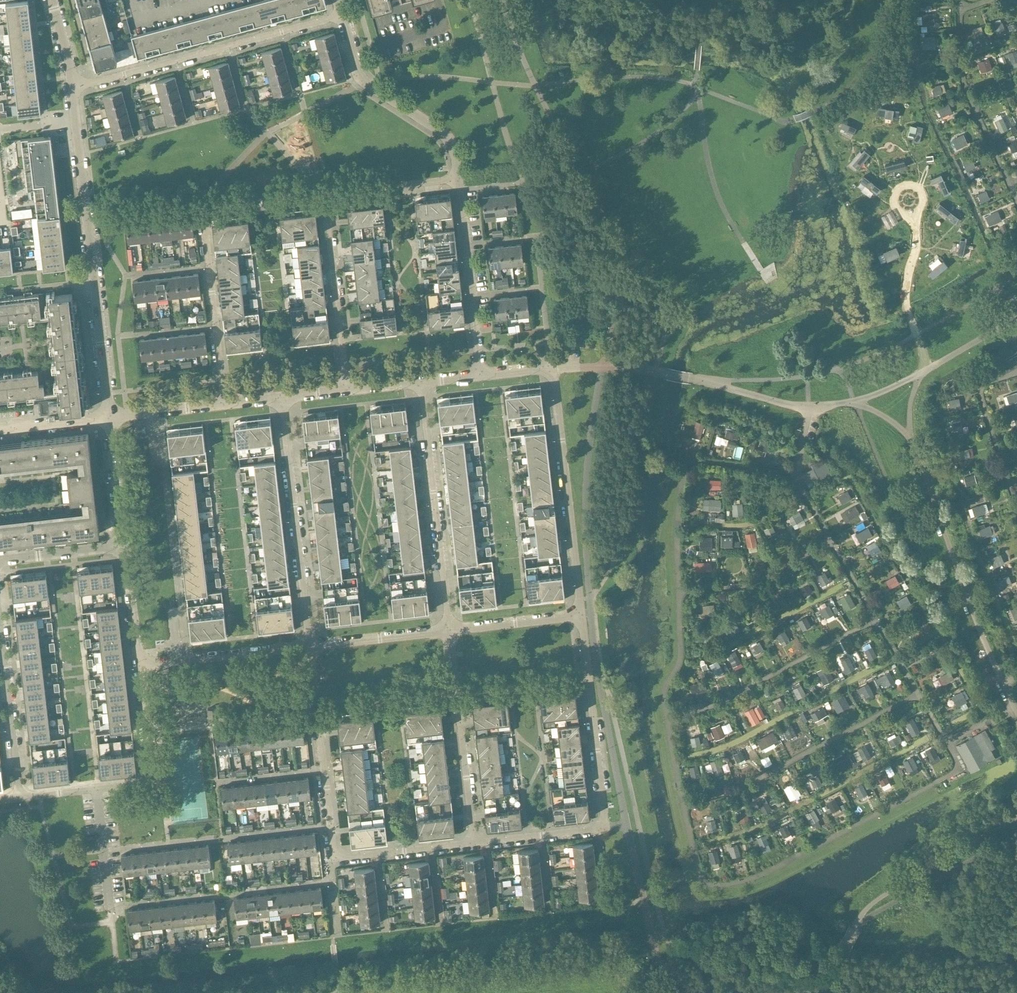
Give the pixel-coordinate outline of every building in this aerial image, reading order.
[(18,1),(5,3),(7,13),(29,10),(28,0),(18,1)] [(78,6),(81,16),(103,10),(108,9),(106,0),(99,0),(78,6)] [(290,0),(262,0),(257,1),(259,7),(263,23),(294,15),(290,0)] [(325,0),(290,0),(294,15),(326,6),(325,0)] [(263,23),(259,7),(257,1),(226,10),(227,15),(232,32),(263,23)] [(29,10),(7,13),(8,23),(30,21),(29,10)] [(105,20),(103,10),(81,16),(83,26),(105,20)] [(232,32),(227,15),(226,10),(194,18),(196,24),(200,40),(232,32)] [(933,24),(932,14),(921,14),(921,25),(933,24)] [(200,40),(196,24),(194,18),(163,27),(165,32),(169,49),(200,40)] [(108,31),(105,20),(83,26),(86,37),(108,31)] [(30,21),(8,23),(9,34),(31,31),(30,21)] [(1005,33),(1002,22),(993,25),(997,35),(1005,33)] [(169,49),(165,32),(163,27),(148,31),(131,35),(133,40),(133,41),(134,46),(136,52),(137,58),(169,49)] [(31,31),(9,34),(10,44),(33,41),(31,31)] [(111,41),(108,31),(86,37),(89,47),(111,41)] [(985,39),(982,31),(972,34),(975,42),(985,39)] [(337,43),(334,33),(315,38),(318,49),(337,43)] [(935,48),(934,36),(922,37),(923,49),(935,48)] [(33,41),(10,44),(11,54),(34,51),(33,41)] [(92,58),(114,52),(111,41),(89,47),(92,58)] [(340,54),(337,43),(318,49),(321,59),(340,54)] [(284,58),(281,47),(262,52),(265,63),(284,58)] [(34,51),(11,54),(12,64),(35,61),(34,51)] [(1016,51),(1008,54),(1011,63),(1016,61),(1016,55),(1016,51)] [(95,69),(117,63),(114,52),(92,58),(95,69)] [(342,64),(340,54),(321,59),(323,69),(342,64)] [(287,68),(284,58),(265,63),(267,73),(287,68)] [(991,69),(988,59),(977,63),(980,73),(991,69)] [(35,61),(12,64),(14,74),(36,72),(35,61)] [(231,72),(228,62),(209,67),(212,77),(231,72)] [(345,75),(342,64),(323,69),(326,81),(345,75)] [(289,79),(287,68),(267,73),(270,84),(289,79)] [(36,72),(14,74),(15,84),(37,82),(36,72)] [(234,83),(231,72),(212,77),(215,88),(234,83)] [(178,87),(175,76),(156,81),(159,92),(178,87)] [(292,90),(289,79),(270,84),(273,95),(292,90)] [(37,82),(15,84),(16,94),(38,92),(37,82)] [(236,93),(234,83),(215,88),(217,98),(236,93)] [(933,96),(942,93),(939,84),(931,87),(933,96)] [(180,97),(178,87),(159,92),(161,102),(180,97)] [(125,101),(122,90),(103,95),(106,106),(125,101)] [(38,92),(16,94),(17,105),(39,102),(38,92)] [(240,104),(236,93),(217,98),(220,109),(240,104)] [(183,108),(180,97),(161,102),(164,113),(183,108)] [(127,111),(125,101),(106,106),(108,117),(127,111)] [(39,102),(17,105),(18,115),(39,113),(41,113),(39,102)] [(951,113),(947,103),(937,108),(941,117),(951,113)] [(880,105),(878,114),(898,117),(899,108),(880,105)] [(186,119),(183,108),(164,113),(167,124),(186,119)] [(130,122),(127,111),(108,117),(111,127),(130,122)] [(1007,129),(1002,118),(994,122),(999,133),(1007,129)] [(842,120),(840,125),(853,132),(856,127),(842,120)] [(133,133),(130,122),(111,127),(114,138),(133,133)] [(919,141),(922,124),(917,123),(913,140),(919,141)] [(956,149),(967,144),(963,134),(952,139),(956,149)] [(42,137),(21,139),(22,146),(26,186),(33,186),(34,190),(37,218),(60,215),(59,209),(53,159),(51,136),(44,137),(42,137)] [(1015,139),(1007,142),(1012,153),(1016,151),(1016,144),(1015,139)] [(869,154),(864,148),(851,162),(856,167),(869,154)] [(974,168),(970,158),(962,162),(966,172),(974,168)] [(905,166),(903,159),(885,164),(887,171),(905,166)] [(948,191),(940,172),(935,174),(943,193),(948,191)] [(864,175),(860,180),(876,192),(880,187),(864,175)] [(989,199),(985,191),(976,195),(980,203),(989,199)] [(515,193),(504,194),(506,213),(517,212),(515,193)] [(504,194),(493,195),(496,214),(506,213),(504,194)] [(493,195),(482,196),(484,216),(485,216),(485,221),(496,219),(496,214),(493,195)] [(452,213),(450,197),(450,196),(449,196),(449,197),(415,200),(416,217),(452,213)] [(958,216),(939,201),(934,207),(953,222),(958,216)] [(385,221),(383,204),(382,204),(382,203),(382,204),(348,208),(347,208),(349,225),(385,221)] [(31,208),(12,210),(13,218),(32,216),(31,208)] [(318,235),(316,223),(315,212),(297,214),(279,216),(282,239),(318,235)] [(998,221),(994,213),(987,216),(991,224),(998,221)] [(60,215),(37,218),(38,228),(61,225),(60,215)] [(194,235),(192,216),(191,215),(180,216),(183,236),(194,235)] [(183,236),(180,216),(170,217),(172,237),(183,236)] [(170,217),(159,219),(161,238),(162,245),(173,244),(172,237),(170,217)] [(161,238),(159,219),(148,220),(150,240),(161,238)] [(218,223),(212,223),(213,234),(214,246),(227,245),(238,244),(250,242),(250,236),(249,230),(248,219),(246,219),(241,220),(235,221),(234,221),(230,221),(229,221),(223,222),(218,223)] [(150,240),(148,220),(138,221),(140,241),(150,240)] [(140,241),(138,221),(126,222),(128,242),(140,241)] [(61,225),(38,228),(40,238),(62,235),(61,225)] [(455,239),(454,228),(432,231),(434,241),(455,239)] [(62,235),(40,238),(41,248),(63,245),(62,235)] [(957,252),(964,253),(968,236),(961,235),(957,252)] [(373,248),(372,238),(351,240),(352,251),(373,248)] [(456,249),(455,239),(434,241),(435,251),(456,249)] [(320,254),(320,250),(319,244),(297,246),(298,257),(320,254)] [(521,244),(510,245),(512,264),(523,263),(521,244)] [(886,261),(899,256),(895,244),(882,249),(886,261)] [(63,245),(41,248),(42,258),(64,255),(63,245)] [(510,245),(499,246),(501,266),(512,264),(510,245)] [(495,247),(488,248),(488,250),(490,267),(495,266),(497,274),(502,273),(501,266),(499,246),(495,247)] [(0,248),(0,254),(2,273),(13,272),(12,262),(10,247),(0,248)] [(375,258),(373,248),(352,251),(353,261),(375,258)] [(457,259),(456,249),(435,251),(436,262),(457,259)] [(239,263),(238,254),(238,253),(216,255),(217,266),(239,263)] [(321,264),(321,260),(320,254),(298,257),(299,267),(321,264)] [(64,255),(42,258),(43,269),(64,266),(66,266),(64,255)] [(376,268),(375,258),(353,261),(354,271),(376,268)] [(927,271),(932,278),(948,264),(943,258),(927,271)] [(459,269),(457,259),(436,262),(437,272),(459,269)] [(240,274),(239,263),(217,266),(218,276),(240,274)] [(322,275),(322,270),(321,264),(299,267),(300,277),(322,275)] [(377,279),(376,268),(354,271),(355,281),(377,279)] [(460,279),(459,269),(437,272),(438,282),(460,279)] [(200,293),(198,275),(198,273),(187,275),(189,294),(200,293)] [(241,284),(240,274),(218,276),(219,286),(241,284)] [(189,294),(187,275),(176,276),(178,296),(189,294)] [(323,285),(323,280),(322,275),(300,277),(301,287),(323,285)] [(178,296),(176,276),(165,277),(168,297),(178,296)] [(168,297),(165,277),(155,278),(157,298),(168,297)] [(157,298),(155,278),(144,280),(146,299),(157,298)] [(378,289),(377,279),(355,281),(356,291),(378,289)] [(461,290),(460,279),(438,282),(439,293),(461,290)] [(144,280),(133,281),(135,301),(137,300),(137,306),(147,305),(146,299),(144,280)] [(242,294),(241,284),(219,286),(220,297),(242,294)] [(325,295),(324,290),(323,285),(301,287),(303,297),(325,295)] [(379,299),(378,289),(356,291),(358,302),(379,299)] [(47,309),(44,309),(44,306),(44,305),(47,305),(45,293),(0,298),(0,321),(48,315),(47,309)] [(85,409),(79,351),(72,294),(49,296),(61,398),(50,399),(50,398),(39,399),(41,413),(49,412),(49,413),(56,412),(56,411),(60,411),(60,412),(85,409)] [(243,304),(242,294),(220,297),(221,307),(243,304)] [(326,305),(325,301),(325,295),(303,297),(304,308),(326,305)] [(526,295),(516,296),(518,316),(529,314),(526,295)] [(516,296),(505,298),(507,317),(518,316),(516,296)] [(505,298),(500,298),(494,299),(496,318),(507,317),(505,298)] [(245,315),(243,304),(221,307),(223,317),(245,315)] [(465,322),(464,311),(463,305),(427,309),(428,315),(429,326),(464,322),(465,322)] [(397,330),(396,319),(395,313),(359,317),(361,334),(362,334),(391,330),(397,330)] [(328,326),(328,321),(327,319),(292,323),(294,342),(330,337),(328,326)] [(262,345),(261,334),(260,327),(224,331),(226,349),(262,345)] [(207,352),(205,333),(205,332),(193,333),(196,353),(207,352)] [(196,353),(193,333),(183,334),(185,354),(196,353)] [(185,354),(183,334),(172,336),(174,355),(185,354)] [(174,355),(172,336),(161,337),(163,357),(174,355)] [(163,357),(161,337),(151,338),(153,358),(163,357)] [(153,358),(151,338),(139,339),(141,359),(153,358)] [(44,383),(39,384),(38,371),(0,375),(0,398),(40,394),(40,391),(43,390),(44,393),(45,393),(44,383)] [(541,390),(529,391),(531,412),(543,410),(541,390)] [(529,391),(517,392),(519,413),(531,412),(529,391)] [(517,392),(505,394),(506,404),(507,414),(507,415),(519,413),(517,392)] [(1016,392),(1006,395),(1009,403),(1016,401),(1016,394),(1016,392)] [(473,398),(461,399),(464,420),(475,418),(474,407),(473,398)] [(959,405),(958,398),(948,399),(950,410),(958,409),(958,406),(959,405)] [(461,399),(449,400),(452,421),(464,420),(461,399)] [(449,400),(437,402),(440,422),(452,421),(449,400)] [(397,407),(393,407),(396,427),(408,425),(405,406),(397,407)] [(385,408),(382,408),(384,428),(396,427),(393,407),(391,407),(385,408)] [(373,409),(370,410),(371,419),(372,430),(384,428),(382,408),(380,409),(373,409)] [(338,413),(326,415),(328,435),(340,433),(338,413)] [(326,415),(314,416),(317,436),(328,435),(326,415)] [(314,416),(303,417),(305,437),(317,436),(314,416)] [(270,421),(259,422),(261,443),(273,441),(270,421)] [(702,434),(705,424),(695,421),(693,431),(702,434)] [(962,429),(960,421),(952,422),(953,431),(962,429)] [(259,422),(247,423),(249,444),(261,443),(259,422)] [(247,423),(235,425),(236,434),(237,446),(249,444),(247,423)] [(203,428),(191,430),(193,450),(205,449),(204,437),(203,428)] [(191,430),(179,431),(181,452),(193,450),(191,430)] [(733,439),(735,433),(726,430),(725,437),(733,439)] [(179,431),(167,432),(169,453),(181,452),(179,431)] [(545,431),(524,433),(525,444),(547,442),(546,440),(546,437),(545,431)] [(33,541),(99,533),(97,510),(93,511),(88,469),(87,457),(91,457),(88,434),(21,441),(22,444),(0,447),(0,467),(76,458),(77,470),(67,471),(70,501),(82,500),(83,512),(0,521),(0,544),(6,544),(5,541),(33,538),(33,541)] [(760,439),(758,448),(767,451),(770,442),(760,439)] [(463,440),(442,443),(442,446),(443,448),(443,453),(464,451),(463,440)] [(547,442),(525,444),(526,454),(548,452),(547,450),(547,447),(547,442)] [(411,447),(389,449),(390,460),(412,457),(411,447)] [(464,451),(443,453),(443,456),(444,458),(444,463),(466,461),(464,451)] [(548,452),(526,454),(528,464),(549,462),(549,460),(548,458),(548,452)] [(328,456),(307,459),(308,469),(329,467),(328,456)] [(412,457),(390,460),(391,470),(413,467),(412,457)] [(813,468),(802,474),(807,483),(818,477),(819,479),(831,473),(824,459),(811,465),(813,468)] [(275,461),(254,464),(255,474),(276,472),(275,461)] [(466,461),(444,463),(445,466),(445,468),(446,474),(467,471),(466,461)] [(549,462),(528,464),(529,474),(550,472),(550,470),(550,468),(549,462)] [(329,467),(308,469),(310,479),(331,477),(329,467)] [(413,467),(391,470),(392,480),(414,477),(413,467)] [(194,481),(193,471),(172,474),(173,484),(194,481)] [(467,471),(446,474),(446,476),(446,478),(447,484),(468,481),(467,471)] [(276,472),(255,474),(256,484),(277,482),(276,472)] [(550,472),(529,474),(530,485),(551,482),(551,480),(551,478),(550,472)] [(977,484),(975,475),(964,477),(966,487),(977,484)] [(331,477),(310,479),(311,489),(332,487),(331,477)] [(414,477),(392,480),(394,490),(415,487),(414,477)] [(721,489),(721,480),(710,479),(709,489),(721,489)] [(196,492),(194,481),(173,484),(174,494),(196,492)] [(468,481),(447,484),(447,486),(447,488),(448,494),(469,491),(475,491),(474,481),(468,481)] [(277,482),(256,484),(257,495),(279,492),(277,482)] [(551,482),(530,485),(531,495),(552,492),(552,490),(552,488),(551,482)] [(332,487),(311,489),(312,499),(333,497),(332,487)] [(415,487),(394,490),(395,500),(416,498),(415,487)] [(469,491),(448,494),(448,496),(448,498),(449,504),(470,502),(469,491)] [(852,498),(848,491),(838,496),(842,504),(852,498)] [(197,502),(196,492),(174,494),(175,504),(197,502)] [(279,492),(257,495),(258,505),(280,502),(279,492)] [(552,492),(531,495),(532,505),(553,502),(553,500),(553,498),(552,492)] [(771,504),(765,493),(755,499),(761,509),(771,504)] [(333,497),(312,499),(313,509),(334,507),(333,497)] [(416,498),(395,500),(396,510),(417,508),(416,498)] [(720,510),(720,500),(704,499),(703,510),(720,510)] [(198,512),(197,502),(175,504),(176,515),(198,512)] [(280,502),(258,505),(260,515),(281,513),(280,502)] [(470,502),(449,504),(449,506),(450,508),(450,514),(472,512),(470,502)] [(532,505),(526,506),(527,516),(533,515),(555,513),(554,510),(554,508),(553,502),(532,505)] [(733,504),(731,504),(733,515),(743,514),(742,503),(740,503),(733,504)] [(986,513),(983,504),(972,508),(975,516),(986,513)] [(860,513),(855,505),(849,508),(853,516),(860,513)] [(334,507),(313,509),(314,520),(335,517),(334,507)] [(417,508),(396,510),(397,520),(419,518),(417,508)] [(803,519),(799,511),(789,517),(793,524),(803,519)] [(199,523),(198,512),(176,515),(178,525),(199,523)] [(472,512),(450,514),(450,517),(451,519),(451,525),(473,522),(472,512)] [(281,513),(260,515),(261,525),(282,523),(281,513)] [(555,513),(533,515),(534,525),(556,523),(556,521),(555,518),(555,513)] [(335,517),(314,520),(315,530),(336,527),(335,517)] [(419,518),(397,520),(398,530),(420,528),(419,518)] [(473,522),(451,525),(452,527),(452,529),(453,535),(474,532),(473,522)] [(200,533),(199,523),(178,525),(179,535),(200,533)] [(282,523),(261,525),(262,536),(283,533),(282,523)] [(556,523),(534,525),(536,535),(557,533),(557,531),(556,529),(556,523)] [(776,533),(772,525),(764,529),(768,538),(776,533)] [(993,535),(990,526),(979,529),(982,538),(993,535)] [(336,527),(315,530),(317,540),(338,537),(336,527)] [(873,535),(868,527),(856,534),(860,542),(873,535)] [(399,541),(421,538),(420,528),(398,530),(399,541)] [(474,532),(453,535),(453,537),(453,539),(454,545),(475,543),(474,532)] [(756,539),(754,532),(745,534),(747,542),(756,539)] [(201,543),(200,533),(179,535),(180,545),(201,543)] [(283,533),(262,536),(263,546),(284,544),(283,533)] [(536,535),(529,536),(531,546),(532,546),(537,545),(558,543),(558,541),(558,539),(557,533),(536,535)] [(731,546),(731,535),(722,535),(722,546),(731,546)] [(338,537),(317,540),(318,550),(339,547),(338,537)] [(712,550),(712,537),(704,537),(704,541),(700,541),(700,550),(712,550)] [(421,538),(399,541),(400,551),(422,548),(421,538)] [(880,548),(876,540),(869,544),(874,552),(880,548)] [(203,553),(201,543),(180,545),(181,556),(203,553)] [(475,543),(454,545),(454,547),(454,549),(455,555),(476,553),(475,543)] [(537,545),(532,546),(533,556),(538,555),(538,556),(559,554),(559,551),(559,549),(558,543),(537,545)] [(284,544),(263,546),(264,556),(286,554),(284,544)] [(339,547),(318,550),(319,560),(340,558),(339,547)] [(422,548),(400,551),(402,561),(423,558),(423,556),(422,548)] [(204,563),(203,553),(181,556),(182,566),(204,563)] [(476,553),(455,555),(455,557),(455,559),(456,565),(477,563),(476,553)] [(286,554),(264,556),(265,567),(287,564),(286,554)] [(1002,564),(998,555),(990,558),(993,568),(1002,564)] [(340,558),(319,560),(320,570),(341,568),(349,567),(348,557),(340,558)] [(423,558),(402,561),(403,571),(424,569),(423,561),(423,559),(423,558)] [(711,562),(694,562),(694,571),(711,571),(711,562)] [(205,574),(204,563),(182,566),(183,576),(205,574)] [(287,564),(265,567),(267,577),(288,574),(287,564)] [(101,568),(103,588),(115,587),(113,566),(101,568)] [(89,569),(91,590),(103,588),(101,568),(89,569)] [(341,568),(320,570),(321,580),(342,578),(341,568)] [(89,569),(77,571),(78,579),(79,591),(80,591),(91,590),(89,569)] [(830,582),(825,572),(817,576),(822,586),(830,582)] [(46,574),(34,576),(37,596),(48,594),(49,594),(47,583),(46,574)] [(206,584),(205,574),(183,576),(185,586),(206,584)] [(288,574),(267,577),(268,587),(289,585),(288,574)] [(562,574),(550,576),(552,596),(558,596),(564,595),(562,576),(562,574)] [(900,583),(896,575),(886,580),(891,588),(900,583)] [(34,576),(22,577),(25,597),(37,596),(34,576)] [(550,576),(538,577),(540,598),(545,597),(552,596),(550,576)] [(22,577),(11,578),(11,579),(13,598),(25,597),(22,577)] [(538,577),(526,578),(528,599),(540,598),(538,577)] [(1011,584),(1008,577),(998,581),(1001,588),(1011,584)] [(494,583),(482,585),(484,604),(485,604),(491,603),(496,603),(494,583)] [(813,591),(809,583),(801,587),(805,595),(813,591)] [(207,594),(206,584),(185,586),(186,597),(207,594)] [(482,585),(471,586),(473,605),(480,605),(484,604),(482,585)] [(471,586),(459,587),(461,607),(473,605),(471,586)] [(427,590),(415,591),(417,612),(429,610),(427,590)] [(415,591),(403,593),(405,613),(409,612),(415,612),(417,612),(415,591)] [(403,593),(391,594),(393,614),(397,614),(403,613),(405,613),(403,593)] [(849,594),(840,599),(846,611),(855,606),(849,594)] [(911,603),(907,595),(897,601),(902,608),(911,603)] [(785,605),(780,596),(770,601),(775,611),(785,605)] [(359,598),(347,599),(349,619),(351,619),(358,618),(361,618),(359,598)] [(347,599),(335,600),(338,620),(339,620),(345,620),(349,619),(347,599)] [(335,600),(324,602),(326,622),(333,621),(338,620),(335,600)] [(716,615),(715,604),(707,605),(708,616),(716,615)] [(291,605),(279,606),(282,627),(294,626),(291,605)] [(834,614),(829,605),(821,609),(826,618),(834,614)] [(279,606),(268,608),(270,628),(282,627),(279,606)] [(117,608),(96,610),(96,611),(97,620),(119,618),(118,608),(117,608)] [(268,608),(256,609),(258,630),(270,628),(268,608)] [(765,616),(762,610),(754,614),(757,621),(765,616)] [(224,613),(212,614),(214,635),(226,634),(224,613)] [(212,614),(200,616),(203,636),(214,635),(212,614)] [(200,616),(188,617),(190,638),(203,636),(200,616)] [(924,625),(920,616),(908,623),(913,631),(924,625)] [(16,619),(15,619),(16,630),(37,627),(36,618),(36,617),(16,619)] [(811,626),(806,617),(798,621),(803,630),(811,626)] [(119,618),(97,620),(98,631),(120,628),(119,618)] [(740,630),(736,622),(725,628),(729,636),(740,630)] [(37,627),(16,630),(18,640),(39,637),(37,627)] [(120,628),(98,631),(100,641),(121,638),(120,628)] [(717,637),(717,628),(706,629),(706,638),(717,637)] [(789,638),(784,628),(776,633),(781,642),(789,638)] [(39,637),(18,640),(19,650),(40,648),(39,637)] [(121,638),(100,641),(101,651),(122,648),(121,638)] [(762,650),(758,642),(750,646),(754,655),(762,650)] [(878,656),(872,646),(864,650),(870,660),(878,656)] [(40,648),(19,650),(20,660),(41,658),(40,648)] [(122,648),(101,651),(102,661),(123,659),(122,648)] [(943,659),(939,651),(930,656),(935,664),(943,659)] [(741,662),(737,654),(729,658),(733,667),(741,662)] [(41,658),(20,660),(21,670),(42,668),(41,658)] [(102,661),(96,662),(97,672),(103,671),(125,669),(123,659),(102,661)] [(724,672),(718,661),(710,665),(716,676),(724,672)] [(855,668),(851,661),(843,665),(847,672),(855,668)] [(42,668),(21,670),(22,681),(43,678),(42,668)] [(125,669),(103,671),(104,682),(126,679),(125,669)] [(834,679),(829,671),(821,676),(825,684),(834,679)] [(954,679),(950,671),(940,676),(944,684),(954,679)] [(896,683),(890,672),(880,677),(885,686),(887,685),(888,687),(896,683)] [(43,678),(22,681),(23,691),(44,688),(43,678)] [(126,679),(104,682),(106,692),(127,689),(126,679)] [(704,681),(690,685),(692,692),(696,691),(696,693),(707,690),(704,681)] [(874,692),(869,682),(861,687),(866,696),(874,692)] [(806,694),(801,685),(793,689),(794,690),(791,691),(796,700),(806,694)] [(44,688),(23,691),(25,701),(46,699),(44,688)] [(127,689),(106,692),(107,702),(128,699),(127,689)] [(577,713),(576,702),(575,691),(539,695),(540,704),(542,717),(577,713)] [(965,698),(962,692),(952,697),(955,703),(965,698)] [(510,721),(509,709),(508,708),(507,699),(507,698),(472,702),(472,703),(474,725),(510,721)] [(845,707),(841,698),(833,702),(838,711),(845,707)] [(46,699),(25,701),(26,711),(47,709),(46,699)] [(128,699),(107,702),(108,712),(129,710),(128,699)] [(785,705),(782,699),(774,703),(777,709),(785,705)] [(443,729),(440,706),(404,710),(405,721),(407,733),(443,729)] [(217,707),(208,708),(209,720),(218,719),(217,707)] [(760,721),(753,708),(745,712),(752,725),(760,721)] [(47,709),(26,711),(27,722),(48,719),(47,713),(47,709)] [(824,717),(819,709),(811,713),(815,722),(824,717)] [(108,712),(102,713),(103,723),(109,722),(130,720),(129,710),(108,712)] [(374,724),(372,714),(337,718),(339,741),(375,737),(374,724)] [(48,719),(27,722),(28,732),(49,729),(48,719)] [(130,720),(109,722),(110,732),(110,733),(131,730),(132,730),(130,720)] [(921,732),(915,720),(906,724),(912,736),(921,732)] [(302,722),(291,723),(293,743),(304,742),(302,722)] [(293,743),(291,723),(280,725),(282,744),(293,743)] [(579,723),(552,727),(553,737),(558,736),(580,733),(579,723)] [(797,735),(792,724),(783,729),(788,739),(797,735)] [(280,725),(269,726),(271,745),(282,744),(280,725)] [(269,726),(258,727),(260,747),(261,753),(272,751),(271,745),(269,726)] [(258,727),(247,728),(250,748),(260,747),(258,727)] [(725,736),(721,727),(712,730),(716,739),(725,736)] [(247,728),(236,730),(239,749),(250,748),(247,728)] [(49,729),(28,732),(29,742),(30,742),(50,740),(50,739),(49,729)] [(955,745),(970,772),(995,758),(991,750),(995,747),(985,729),(955,745)] [(236,730),(225,731),(228,750),(239,749),(236,730)] [(217,752),(228,750),(225,731),(215,732),(217,752)] [(475,735),(476,745),(498,743),(497,733),(475,735)] [(581,744),(580,733),(558,736),(559,746),(581,744)] [(892,746),(903,741),(899,734),(888,740),(892,746)] [(701,745),(699,735),(690,737),(692,746),(701,745)] [(774,741),(771,735),(763,739),(766,745),(774,741)] [(422,742),(423,751),(445,749),(443,739),(422,742)] [(500,753),(498,743),(476,745),(477,756),(500,753)] [(582,754),(581,744),(559,746),(560,756),(582,754)] [(872,757),(866,746),(858,750),(864,761),(872,757)] [(938,756),(934,747),(926,751),(931,760),(938,756)] [(362,749),(341,751),(342,761),(363,758),(368,758),(367,748),(362,749)] [(446,759),(445,749),(423,751),(424,762),(446,759)] [(133,751),(122,752),(124,772),(136,771),(134,751),(133,751)] [(745,759),(742,751),(733,754),(737,763),(745,759)] [(122,752),(110,754),(112,774),(124,772),(122,752)] [(500,753),(477,756),(478,763),(479,766),(501,763),(505,763),(504,753),(500,753)] [(99,755),(98,755),(100,766),(101,775),(112,774),(110,754),(99,755)] [(583,764),(582,754),(560,756),(561,766),(583,764)] [(55,760),(58,780),(70,779),(67,758),(55,760)] [(363,758),(342,761),(343,771),(364,768),(370,768),(369,758),(363,759),(363,758)] [(852,768),(847,758),(837,763),(842,773),(852,768)] [(917,767),(912,758),(904,762),(909,772),(917,767)] [(447,769),(446,759),(424,762),(425,772),(447,769)] [(44,761),(46,782),(58,780),(55,760),(44,761)] [(723,773),(719,760),(711,762),(715,776),(723,773)] [(32,763),(34,783),(46,782),(44,761),(32,763)] [(502,773),(501,763),(479,766),(480,776),(502,773)] [(561,766),(557,767),(558,777),(584,774),(583,764),(561,766)] [(700,776),(698,766),(689,768),(691,778),(700,776)] [(364,768),(343,771),(344,781),(366,778),(371,778),(370,769),(365,769),(364,768)] [(448,779),(447,769),(425,772),(427,782),(448,779)] [(889,782),(884,772),(877,776),(882,786),(889,782)] [(503,783),(502,773),(480,776),(481,786),(503,783)] [(584,774),(558,777),(559,787),(586,784),(584,774)] [(822,784),(817,774),(810,778),(814,788),(822,784)] [(308,777),(297,779),(299,798),(310,797),(308,777)] [(367,789),(366,778),(344,781),(345,791),(367,789)] [(297,779),(286,780),(289,799),(299,798),(297,779)] [(449,789),(448,779),(427,782),(428,792),(449,789)] [(286,780),(275,781),(278,800),(289,799),(286,780)] [(275,781),(265,782),(267,802),(278,800),(275,781)] [(265,782),(254,783),(256,803),(267,802),(265,782)] [(254,783),(243,785),(245,804),(256,803),(254,783)] [(503,783),(481,786),(481,789),(482,796),(510,793),(509,783),(503,783)] [(868,794),(863,784),(855,788),(860,798),(868,794)] [(243,785),(232,786),(234,805),(245,804),(243,785)] [(800,795),(795,785),(788,789),(792,799),(800,795)] [(232,786),(221,787),(223,807),(234,805),(232,786)] [(368,799),(367,789),(345,791),(346,801),(368,799)] [(450,799),(449,789),(428,792),(429,802),(450,799)] [(589,816),(588,806),(587,798),(551,802),(552,811),(554,821),(554,820),(554,821),(589,817),(589,816)] [(840,808),(835,798),(827,803),(832,812),(840,808)] [(368,799),(346,801),(348,811),(369,808),(375,808),(374,799),(368,799)] [(772,809),(768,803),(760,807),(764,813),(772,809)] [(521,815),(520,806),(484,810),(486,828),(486,829),(521,825),(521,824),(522,824),(521,815)] [(749,820),(746,811),(738,813),(741,822),(749,820)] [(815,811),(806,816),(810,823),(819,818),(815,811)] [(454,832),(452,814),(416,818),(417,826),(419,836),(454,832)] [(717,830),(715,819),(706,821),(708,832),(717,830)] [(386,830),(385,821),(349,826),(351,844),(387,840),(386,830)] [(791,834),(787,824),(779,829),(784,838),(791,834)] [(314,832),(304,834),(306,853),(316,852),(314,832)] [(304,834),(293,835),(295,854),(306,853),(304,834)] [(769,845),(767,839),(769,838),(768,834),(757,839),(761,848),(769,845)] [(293,835),(282,836),(284,856),(295,854),(293,835)] [(282,836),(271,837),(273,857),(284,856),(282,836)] [(271,837),(260,839),(262,858),(273,857),(271,837)] [(260,839),(249,840),(251,859),(262,858),(260,839)] [(249,840),(238,841),(240,861),(251,859),(249,840)] [(238,841),(228,842),(230,862),(231,862),(232,870),(241,869),(240,861),(238,841)] [(573,845),(574,856),(593,854),(592,843),(573,845)] [(741,855),(737,844),(729,847),(732,858),(741,855)] [(208,845),(197,846),(200,865),(210,864),(208,845)] [(197,846),(186,847),(189,867),(200,865),(197,846)] [(186,847),(176,848),(178,868),(189,867),(186,847)] [(176,848),(165,850),(167,869),(178,868),(176,848)] [(518,851),(519,862),(539,860),(538,849),(518,851)] [(165,850),(154,851),(156,870),(167,869),(165,850)] [(720,863),(717,850),(708,853),(712,865),(720,863)] [(154,851),(143,852),(145,871),(156,870),(154,851)] [(143,852),(132,853),(134,873),(145,871),(143,852)] [(132,853),(121,855),(124,874),(134,873),(132,853)] [(593,854),(574,856),(575,867),(595,865),(593,854)] [(463,857),(465,868),(484,866),(483,855),(481,855),(463,857)] [(539,860),(519,862),(521,873),(540,871),(539,860)] [(409,864),(410,874),(429,872),(428,861),(409,864)] [(595,865),(575,867),(577,878),(596,876),(595,865)] [(484,866),(465,868),(466,879),(485,877),(484,866)] [(354,870),(355,881),(375,878),(374,868),(354,870)] [(540,871),(521,873),(522,884),(541,882),(540,871)] [(429,872),(410,874),(411,885),(431,883),(429,872)] [(596,876),(577,878),(578,889),(597,886),(596,876)] [(485,877),(466,879),(467,890),(487,888),(485,877)] [(375,878),(355,881),(357,891),(376,889),(375,878)] [(541,882),(522,884),(523,895),(543,893),(541,882)] [(431,883),(411,885),(413,896),(432,894),(431,883)] [(597,886),(578,889),(579,899),(598,897),(597,886)] [(321,888),(310,889),(312,908),(323,907),(321,888)] [(487,888),(467,890),(468,901),(488,899),(487,888)] [(310,889),(299,890),(301,909),(312,908),(310,889)] [(376,889),(357,891),(358,903),(377,900),(376,889)] [(299,890),(288,891),(290,911),(301,909),(299,890)] [(288,891),(277,893),(280,912),(290,911),(288,891)] [(277,893),(266,894),(268,913),(280,912),(277,893)] [(543,893),(523,895),(524,905),(544,903),(543,893)] [(266,894),(255,895),(257,914),(268,913),(266,894)] [(432,894),(413,896),(414,907),(433,905),(432,894)] [(255,895),(244,896),(247,916),(257,914),(255,895)] [(244,896),(234,898),(236,917),(247,916),(244,896)] [(488,899),(468,901),(470,912),(489,909),(488,899)] [(216,919),(214,900),(204,901),(206,920),(216,919)] [(377,900),(358,903),(359,913),(379,911),(377,900)] [(204,901),(193,902),(195,922),(206,920),(204,901)] [(193,902),(182,904),(184,923),(195,922),(193,902)] [(182,904),(171,905),(173,924),(184,923),(182,904)] [(171,905),(160,906),(162,925),(173,924),(171,905)] [(433,905),(414,907),(415,918),(434,916),(433,905)] [(160,906),(149,907),(151,927),(152,932),(163,930),(162,925),(160,906)] [(149,907),(138,909),(140,928),(151,927),(149,907)] [(130,929),(140,928),(138,909),(128,910),(130,929)] [(379,911),(359,913),(360,924),(380,922),(379,911)] [(272,942),(271,935),(262,936),(262,937),(260,937),(261,943),(272,942)]
